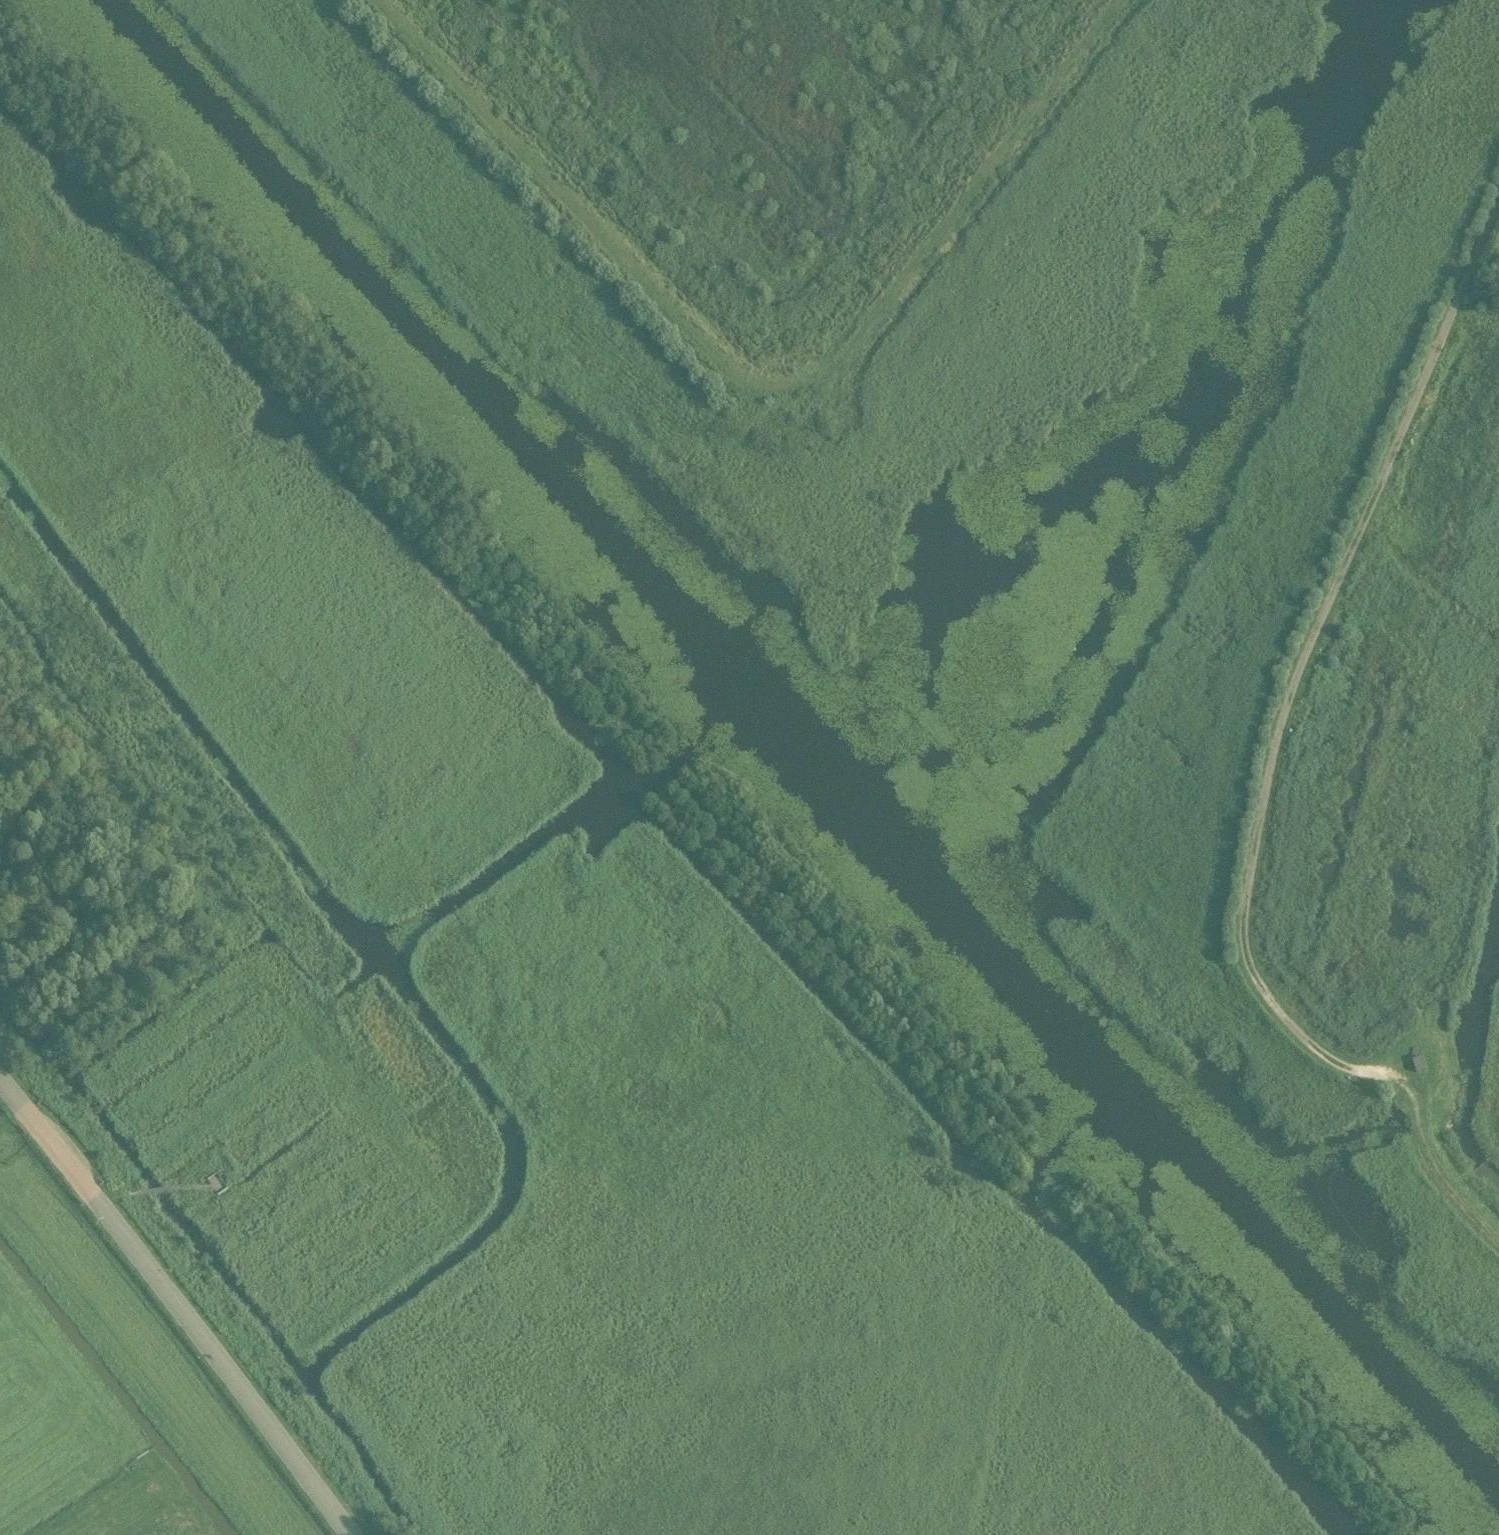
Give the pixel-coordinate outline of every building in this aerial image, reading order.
[(1416,1073),(1426,1070),(1423,1057),(1412,1060),(1416,1073)]
